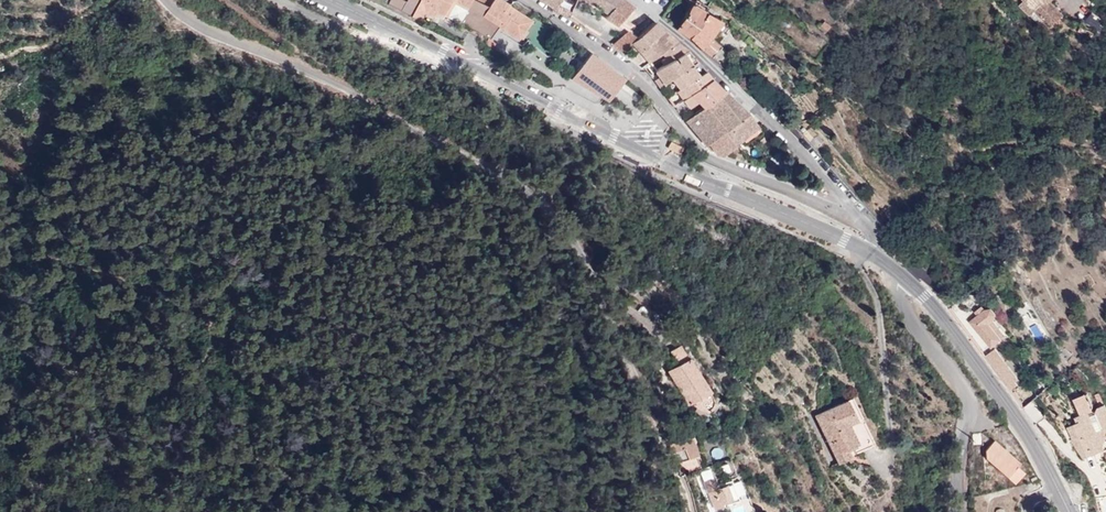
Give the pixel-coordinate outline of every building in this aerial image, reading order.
[(510,4),(504,0),(390,0),(388,4),(422,21),(426,13),(429,8),(437,12),(444,16),(451,2),(453,3),(467,10),(460,23),(490,39),(499,26),(519,39),(532,20),(510,5),(510,4)] [(556,10),(557,5),(558,2),(559,0),(542,0),(556,10)] [(609,13),(606,17),(617,26),(633,7),(625,0),(588,0),(609,13)] [(1030,15),(1035,10),(1044,19),(1052,26),(1063,15),(1050,1),(1051,0),(1025,0),(1021,4),(1030,15)] [(676,28),(690,37),(699,26),(706,11),(691,2),(676,28)] [(446,16),(460,23),(467,10),(453,3),(446,16)] [(557,5),(556,10),(569,18),(572,12),(565,8),(557,5)] [(429,8),(426,13),(435,17),(437,12),(429,8)] [(1035,10),(1030,15),(1039,24),(1044,19),(1035,10)] [(712,57),(722,46),(711,36),(722,20),(706,11),(699,26),(690,37),(703,50),(712,57)] [(1093,12),(1083,26),(1096,35),(1105,21),(1093,12)] [(624,26),(631,31),(635,25),(628,20),(624,26)] [(639,36),(632,43),(648,62),(660,52),(677,40),(668,31),(655,21),(639,36)] [(1096,35),(1083,26),(1079,32),(1091,41),(1096,35)] [(632,43),(639,36),(631,31),(614,47),(622,53),(632,43)] [(687,49),(677,40),(660,52),(665,58),(660,61),(663,65),(687,49)] [(712,57),(725,68),(733,58),(730,55),(722,46),(712,57)] [(655,70),(659,76),(654,80),(660,88),(666,84),(672,78),(698,61),(692,54),(687,49),(663,65),(659,67),(656,70),(655,70)] [(590,52),(571,78),(608,99),(625,77),(590,52)] [(705,70),(698,61),(672,78),(679,88),(705,70)] [(805,68),(808,67),(807,66),(806,66),(804,64),(803,61),(802,65),(800,66),(803,69),(805,68)] [(711,78),(705,70),(679,88),(686,97),(691,93),(711,78)] [(724,90),(711,78),(691,93),(698,100),(703,106),(724,90)] [(686,97),(679,88),(677,90),(683,99),(686,97)] [(747,113),(724,90),(703,106),(686,121),(707,145),(710,143),(747,113)] [(691,93),(686,97),(683,99),(690,107),(698,100),(691,93)] [(759,127),(747,113),(710,143),(713,149),(717,154),(723,155),(736,144),(759,127)] [(759,127),(736,144),(740,150),(763,133),(759,127)] [(668,148),(681,154),(684,147),(671,141),(668,148)] [(974,312),(977,315),(985,308),(982,306),(974,312)] [(1003,339),(1001,338),(991,324),(995,321),(997,313),(992,307),(985,308),(977,315),(969,322),(992,349),(1003,339)] [(991,324),(1001,338),(1006,334),(995,321),(991,324)] [(681,345),(671,351),(679,364),(672,369),(669,370),(690,405),(693,402),(697,408),(700,410),(703,411),(706,411),(709,410),(713,407),(714,403),(714,398),(710,391),(711,391),(691,357),(689,358),(681,345)] [(985,356),(1011,389),(1018,384),(1016,381),(1019,378),(996,348),(985,356)] [(679,364),(671,351),(665,355),(672,369),(679,364)] [(1087,393),(1075,398),(1082,414),(1075,417),(1078,422),(1068,426),(1073,437),(1071,438),(1084,458),(1105,448),(1105,435),(1101,423),(1105,421),(1105,407),(1105,404),(1099,407),(1096,411),(1092,409),(1094,406),(1087,393)] [(839,463),(863,450),(851,425),(863,419),(853,398),(816,416),(839,463)] [(851,425),(863,450),(875,444),(863,419),(851,425)] [(691,435),(669,444),(677,463),(699,453),(691,435)] [(987,457),(1015,482),(1024,472),(1017,466),(1020,462),(995,441),(986,450),(987,457)] [(704,482),(708,493),(716,489),(712,479),(704,482)] [(733,499),(727,485),(716,489),(708,493),(715,509),(723,506),(722,503),(733,499)]
